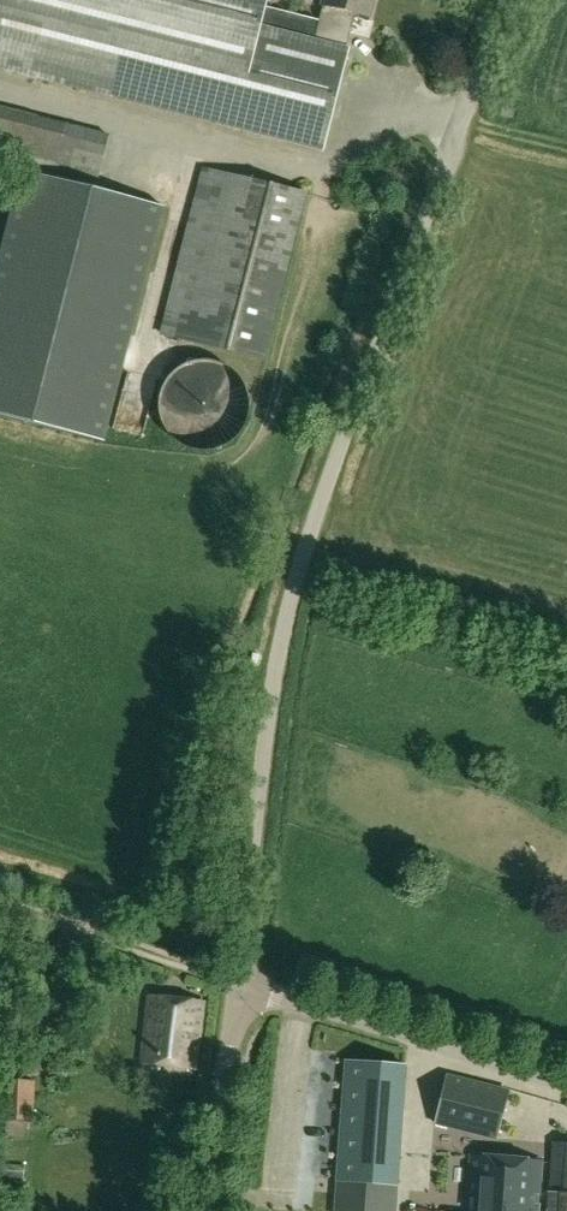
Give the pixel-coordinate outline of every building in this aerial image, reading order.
[(269,7),(271,0),(0,0),(0,65),(34,74),(314,144),(325,147),(358,15),(372,19),(377,0),(325,0),(320,20),(269,7)] [(27,162),(100,180),(111,137),(0,109),(0,155),(27,162)] [(206,170),(164,334),(265,361),(307,197),(206,170)] [(106,442),(166,207),(24,172),(0,266),(0,416),(106,442)] [(204,454),(210,454),(216,453),(221,452),(226,450),(232,447),(235,444),(237,443),(242,439),(243,436),(246,433),(248,429),(251,424),(252,420),(253,417),(253,414),(254,411),(254,409),(254,406),(254,403),(253,399),(252,393),(250,388),(248,385),(247,382),(245,380),(243,378),(240,374),(237,372),(234,369),(230,367),(228,365),(225,364),(221,363),(215,361),(213,361),(208,361),(205,361),(201,361),(197,362),(193,363),(189,364),(186,366),(181,369),(179,370),(177,372),(174,374),(172,377),(168,382),(167,384),(165,387),(164,390),(163,394),(162,396),(161,399),(161,404),(161,406),(161,411),(161,414),(162,416),(162,419),(163,422),(164,425),(165,427),(167,430),(168,432),(171,436),(172,438),(175,441),(180,445),(185,448),(187,449),(191,451),(197,453),(201,453),(204,454)] [(206,1006),(151,1000),(144,1067),(199,1073),(206,1006)] [(496,1138),(508,1091),(448,1076),(436,1123),(448,1125),(451,1113),(487,1122),(484,1135),(496,1138)] [(33,1122),(35,1082),(3,1080),(2,1121),(6,1121),(5,1137),(27,1138),(28,1121),(33,1122)] [(346,1133),(342,1181),(399,1185),(402,1136),(346,1133)] [(555,1145),(551,1210),(566,1210),(566,1145),(555,1145)] [(542,1165),(473,1161),(470,1210),(539,1210),(542,1165)] [(339,1210),(397,1210),(399,1185),(342,1181),(339,1210)]
